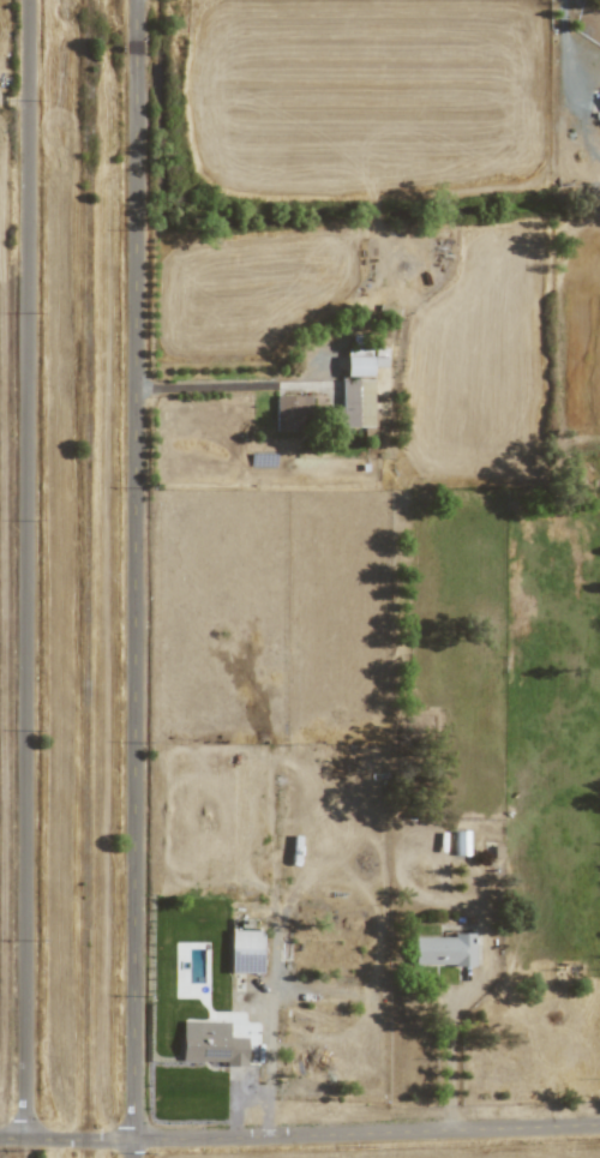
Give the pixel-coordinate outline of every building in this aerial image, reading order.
[(345,376),(370,375),(370,356),(344,356),(345,376)] [(372,379),(340,379),(341,407),(332,407),(332,427),(373,426),(372,379)] [(309,396),(275,395),(275,431),(309,431),(309,396)] [(260,972),(261,930),(230,929),(229,971),(260,972)] [(473,936),(413,935),(413,965),(473,966),(473,936)] [(180,1061),(224,1062),(224,1065),(245,1066),(246,1037),(228,1037),(228,1022),(181,1020),(180,1061)]
